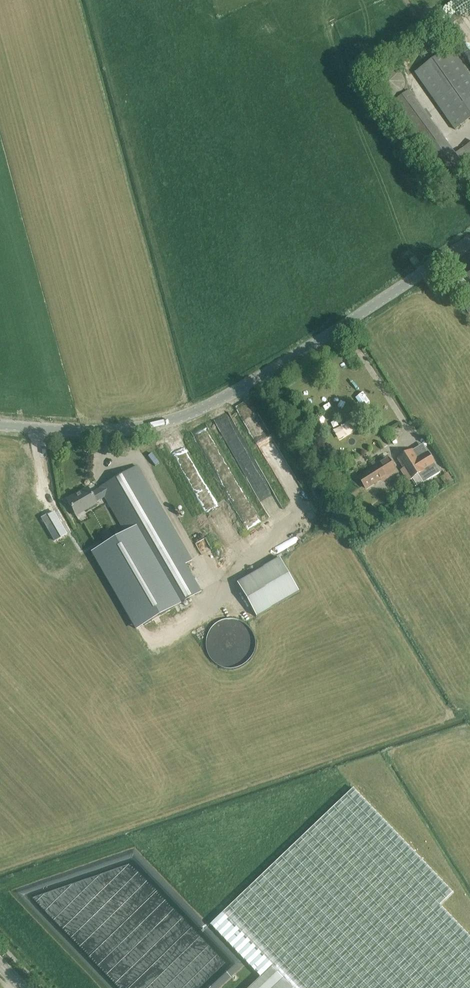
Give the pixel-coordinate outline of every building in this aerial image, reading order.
[(453,5),(462,18),(456,22),(469,42),(469,41),(469,0),(467,2),(466,0),(461,0),(453,5)] [(469,120),(469,76),(451,48),(415,73),(455,130),(469,120)] [(378,73),(375,85),(381,95),(392,99),(403,93),(406,81),(401,71),(389,67),(378,73)] [(456,153),(410,91),(389,106),(447,184),(469,167),(469,143),(456,153)] [(237,482),(211,431),(198,438),(224,489),(237,482)] [(199,505),(210,500),(181,437),(170,442),(199,505)] [(428,451),(418,458),(413,450),(399,459),(405,468),(400,471),(408,482),(419,475),(424,483),(440,473),(435,465),(436,464),(428,451)] [(367,489),(396,470),(388,457),(376,465),(374,463),(372,464),(375,468),(359,477),(367,489)] [(87,488),(67,500),(72,508),(76,515),(96,503),(96,502),(105,497),(130,540),(98,559),(138,628),(170,609),(201,592),(185,564),(192,560),(142,474),(137,466),(100,487),(100,488),(91,493),(87,488)] [(448,473),(441,477),(446,486),(453,481),(448,473)] [(54,511),(48,514),(41,518),(54,540),(66,533),(54,511)] [(109,529),(100,534),(105,543),(114,538),(109,529)] [(280,558),(237,583),(256,617),(300,591),(280,558)] [(221,665),(256,655),(244,616),(209,626),(221,665)] [(456,923),(440,906),(454,893),(353,789),(211,925),(261,977),(250,987),(469,987),(469,937),(456,923)]
